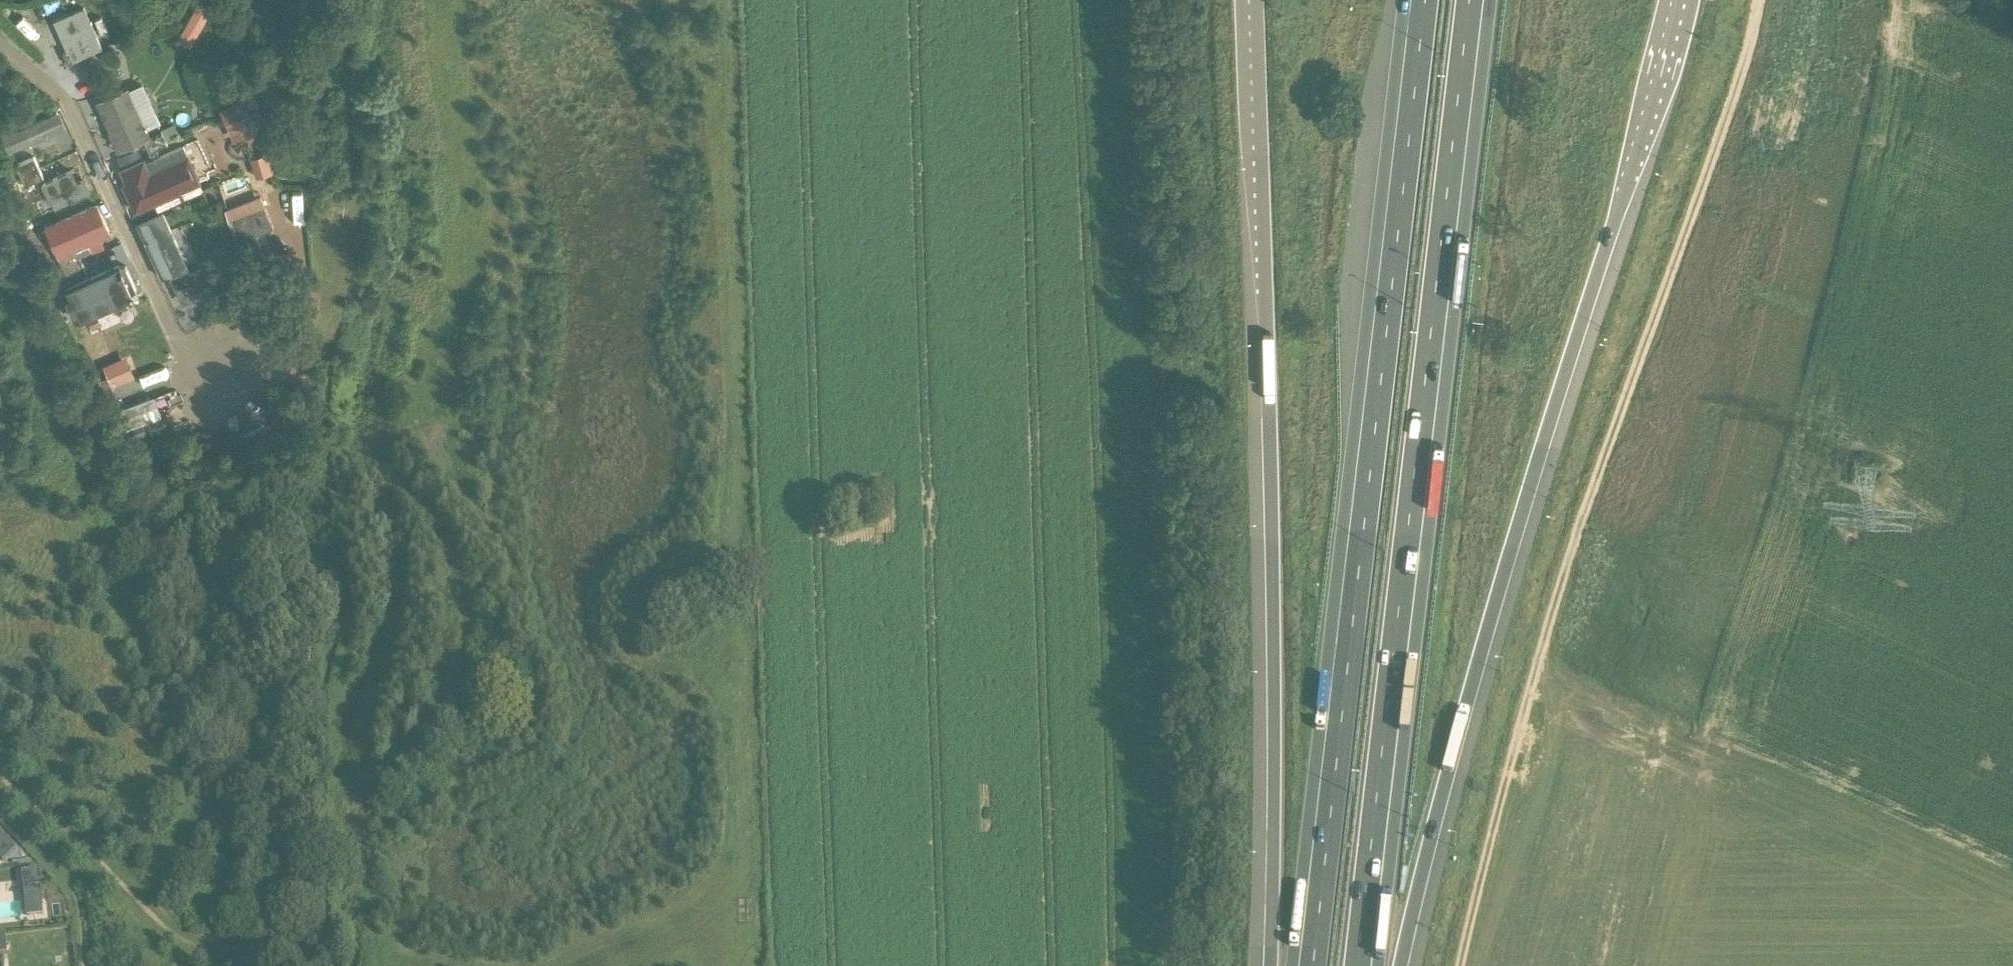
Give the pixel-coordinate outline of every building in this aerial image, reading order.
[(179,38),(195,46),(215,10),(199,2),(179,38)] [(66,48),(67,50),(63,52),(69,64),(74,62),(102,48),(96,34),(66,48)] [(96,106),(113,147),(162,127),(145,86),(96,106)] [(233,104),(221,109),(226,121),(229,128),(231,132),(242,128),(255,122),(248,108),(253,106),(250,98),(245,100),(244,99),(233,104)] [(62,111),(0,139),(10,161),(72,134),(62,111)] [(168,143),(166,139),(163,133),(144,141),(149,152),(168,143)] [(154,163),(173,154),(168,143),(149,152),(154,163)] [(270,154),(252,159),(258,177),(275,172),(270,154)] [(39,166),(35,156),(16,164),(21,175),(39,166)] [(149,164),(121,175),(136,211),(164,200),(149,164)] [(21,175),(26,185),(44,177),(39,166),(21,175)] [(78,171),(44,187),(58,216),(91,200),(78,171)] [(99,204),(43,230),(51,248),(107,223),(99,204)] [(275,230),(266,208),(231,221),(240,243),(244,255),(262,248),(257,236),(275,230)] [(185,268),(163,217),(140,227),(162,278),(185,268)] [(77,248),(58,256),(63,266),(81,258),(77,248)] [(63,266),(68,277),(86,268),(81,258),(63,266)] [(194,280),(189,270),(189,269),(170,277),(175,288),(194,280)] [(245,269),(223,275),(226,288),(248,282),(245,269)] [(122,275),(77,294),(86,316),(132,296),(122,275)] [(248,316),(252,305),(240,301),(236,312),(248,316)] [(92,334),(122,321),(114,304),(85,318),(92,334)] [(124,380),(116,361),(105,366),(113,385),(124,380)] [(116,398),(120,409),(127,428),(161,416),(154,396),(138,402),(134,391),(116,398)] [(147,433),(143,423),(132,427),(136,438),(147,433)] [(18,849),(6,838),(0,844),(0,853),(6,860),(18,849)] [(23,872),(26,894),(42,892),(40,870),(23,872)] [(0,935),(0,955),(9,954),(6,934),(0,935)]
